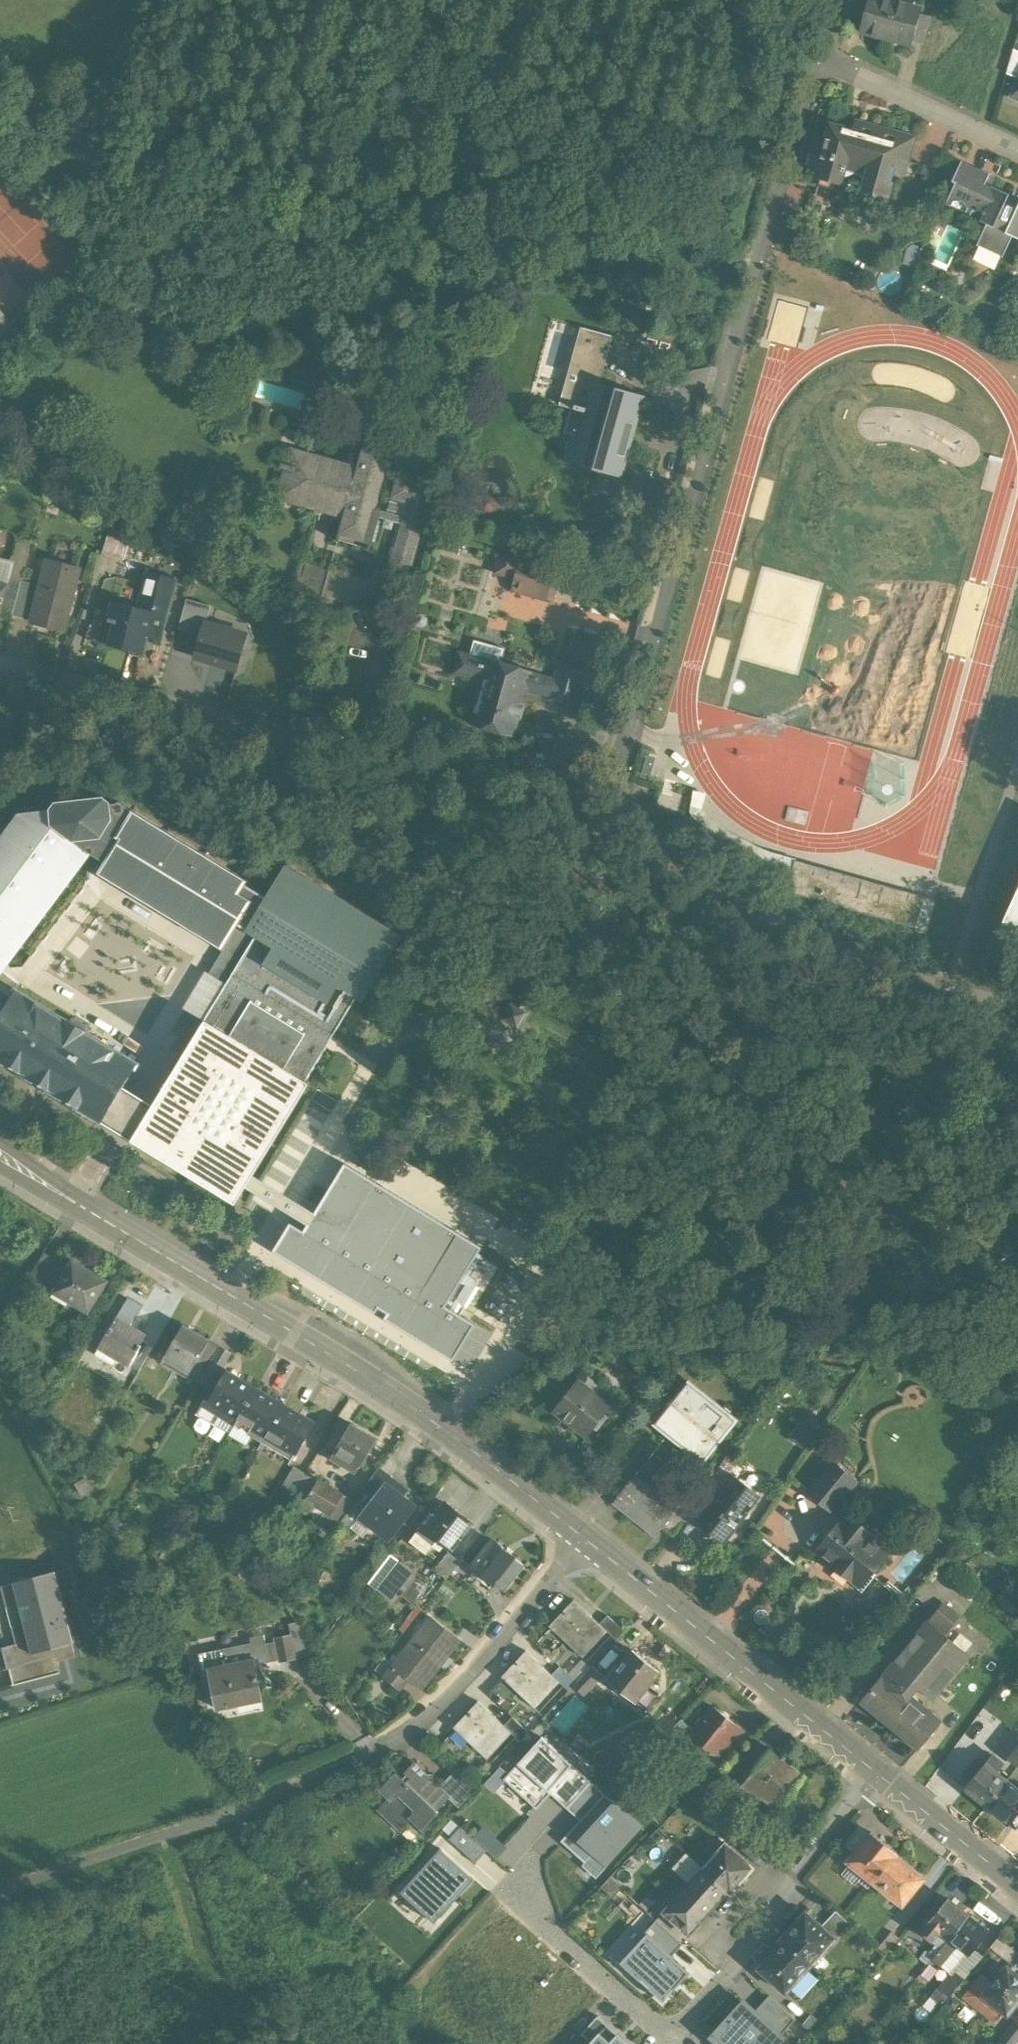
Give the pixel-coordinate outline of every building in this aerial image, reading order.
[(864,0),(856,0),(849,24),(863,28),(870,2),(864,0)] [(885,0),(871,0),(870,2),(863,28),(861,34),(885,41),(896,3),(885,0)] [(918,9),(896,3),(885,41),(908,47),(909,42),(917,15),(918,9)] [(931,19),(917,15),(909,42),(923,46),(931,19)] [(914,140),(855,123),(852,132),(829,126),(826,138),(816,136),(807,167),(817,170),(814,179),(838,186),(841,177),(843,178),(845,171),(865,177),(861,192),(887,200),(897,162),(907,164),(914,140)] [(985,184),(989,175),(961,162),(952,182),(955,183),(946,203),(970,214),(972,211),(982,216),(979,222),(985,225),(976,245),(1002,258),(1012,237),(1017,240),(1017,239),(1017,200),(985,184)] [(953,248),(961,231),(946,224),(941,234),(945,236),(942,243),(953,248)] [(13,324),(0,310),(0,336),(13,324)] [(582,329),(552,321),(535,384),(564,392),(570,372),(582,329)] [(613,337),(582,329),(570,372),(601,380),(613,337)] [(601,380),(570,372),(564,392),(561,403),(573,406),(571,411),(582,414),(571,455),(621,470),(640,404),(597,392),(601,380)] [(430,489),(397,480),(388,514),(375,510),(392,453),(364,445),(358,467),(291,448),(287,464),(283,463),(281,468),(285,469),(277,499),(343,518),(337,541),(339,541),(340,538),(368,546),(367,549),(369,550),(371,542),(375,543),(381,523),(396,527),(387,556),(392,557),(390,567),(407,571),(430,489)] [(131,538),(111,526),(102,553),(123,560),(131,538)] [(520,559),(500,553),(495,573),(514,578),(520,559)] [(0,559),(0,582),(7,584),(8,580),(13,562),(0,559)] [(560,571),(520,559),(514,578),(511,590),(551,601),(560,571)] [(80,568),(47,560),(40,586),(31,621),(31,622),(62,630),(71,594),(73,594),(80,568)] [(330,570),(306,563),(296,597),(320,605),(330,570)] [(136,608),(112,602),(112,603),(114,604),(110,619),(105,618),(105,622),(110,623),(104,645),(141,655),(146,637),(160,641),(177,580),(160,575),(158,581),(144,577),(136,608)] [(0,612),(0,616),(11,618),(12,616),(21,583),(8,580),(7,584),(0,612)] [(40,586),(21,581),(21,583),(12,616),(31,621),(40,586)] [(210,606),(186,599),(177,630),(200,637),(205,623),(210,606)] [(246,636),(205,623),(200,637),(194,657),(236,669),(246,636)] [(504,649),(474,641),(469,656),(482,660),(488,662),(489,660),(501,664),(501,663),(504,649)] [(469,656),(460,654),(455,673),(477,679),(482,660),(469,656)] [(501,664),(489,660),(488,662),(482,660),(477,679),(483,681),(471,725),(512,737),(517,720),(520,719),(524,706),(521,703),(525,689),(550,696),(555,681),(530,674),(530,672),(501,664)] [(586,672),(559,665),(555,681),(550,696),(550,699),(576,706),(586,672)] [(223,949),(238,924),(258,892),(246,885),(249,880),(120,801),(105,826),(80,828),(57,811),(25,814),(15,827),(39,846),(55,825),(90,851),(88,853),(83,860),(99,871),(98,872),(204,937),(223,949)] [(0,845),(0,971),(83,860),(88,853),(90,851),(55,825),(39,846),(15,827),(14,826),(0,845)] [(403,936),(287,864),(246,929),(364,1002),(403,936)] [(998,930),(1017,939),(1017,888),(998,930)] [(357,998),(256,935),(213,1005),(204,1020),(207,1021),(154,1106),(133,1140),(133,1141),(235,1204),(246,1188),(253,1175),(309,1084),(305,1082),(331,1040),(357,998)] [(512,998),(514,999),(511,1004),(509,1003),(508,1005),(510,1006),(505,1014),(503,1013),(502,1015),(503,1016),(502,1018),(504,1019),(505,1017),(516,1024),(515,1026),(517,1027),(518,1025),(520,1026),(521,1024),(519,1023),(524,1015),(526,1016),(527,1014),(525,1013),(528,1008),(530,1009),(531,1007),(530,1006),(533,1001),(535,1002),(536,1000),(534,999),(535,997),(533,996),(532,998),(522,991),(523,989),(521,988),(520,990),(518,989),(517,991),(519,992),(515,997),(513,996),(512,998)] [(17,990),(12,999),(0,1018),(0,1059),(43,1085),(120,1133),(133,1140),(154,1106),(124,1087),(138,1064),(85,1032),(86,1030),(78,1025),(69,1019),(68,1022),(17,990)] [(12,999),(3,992),(0,990),(0,1018),(12,999)] [(291,1223),(274,1251),(454,1360),(476,1324),(447,1306),(483,1247),(346,1164),(315,1213),(308,1226),(305,1231),(291,1223)] [(246,1188),(308,1226),(315,1213),(253,1175),(246,1188)] [(35,1273),(54,1283),(65,1261),(46,1252),(35,1273)] [(107,1281),(74,1261),(56,1291),(56,1292),(54,1295),(68,1303),(70,1300),(89,1311),(107,1281)] [(142,1306),(128,1298),(111,1328),(111,1327),(99,1348),(130,1366),(142,1346),(141,1345),(143,1341),(147,1334),(137,1328),(137,1329),(130,1325),(142,1306)] [(166,1326),(156,1320),(147,1334),(143,1341),(154,1347),(166,1326)] [(209,1341),(183,1326),(162,1361),(188,1377),(209,1341)] [(220,1347),(209,1341),(188,1377),(200,1383),(201,1381),(201,1380),(210,1366),(220,1347)] [(210,1366),(219,1372),(231,1353),(220,1347),(210,1366)] [(257,1387),(227,1370),(209,1402),(238,1419),(257,1387)] [(610,1404),(577,1379),(553,1409),(587,1434),(610,1404)] [(734,1423),(686,1386),(673,1402),(656,1425),(703,1462),(734,1423)] [(285,1404),(257,1387),(238,1419),(235,1424),(263,1441),(285,1404)] [(315,1422),(285,1404),(263,1441),(294,1459),(315,1422)] [(351,1424),(331,1458),(356,1473),(360,1467),(377,1439),(351,1424)] [(855,1480),(832,1461),(807,1492),(830,1511),(855,1480)] [(305,1473),(294,1466),(282,1486),(293,1492),(305,1473)] [(379,1469),(366,1487),(376,1494),(389,1477),(379,1469)] [(318,1480),(305,1473),(293,1492),(306,1500),(318,1480)] [(677,1507),(635,1474),(612,1503),(627,1515),(629,1512),(657,1534),(663,1527),(662,1527),(677,1508),(677,1507)] [(376,1494),(360,1515),(360,1516),(361,1516),(373,1525),(377,1520),(394,1534),(416,1507),(403,1497),(407,1491),(389,1477),(376,1494)] [(343,1494),(318,1479),(318,1480),(306,1500),(325,1511),(331,1515),(343,1494)] [(755,1502),(728,1481),(720,1492),(747,1513),(755,1502)] [(720,1492),(708,1483),(696,1502),(706,1510),(720,1492)] [(366,1487),(355,1501),(342,1521),(352,1527),(360,1516),(360,1515),(376,1494),(366,1487)] [(706,1510),(697,1522),(724,1543),(747,1513),(720,1492),(706,1510)] [(331,1515),(325,1511),(317,1522),(333,1533),(342,1521),(355,1501),(343,1494),(331,1515)] [(472,1524),(445,1502),(426,1527),(425,1528),(437,1538),(452,1549),(472,1524)] [(677,1508),(662,1527),(663,1527),(673,1535),(688,1511),(679,1504),(677,1507),(677,1508)] [(848,1521),(842,1516),(815,1550),(834,1565),(833,1567),(850,1581),(861,1567),(870,1575),(888,1553),(867,1536),(870,1531),(852,1517),(848,1521)] [(426,1527),(423,1525),(411,1541),(426,1553),(437,1538),(425,1528),(426,1527)] [(493,1540),(471,1568),(482,1575),(492,1583),(494,1582),(513,1557),(514,1556),(493,1540)] [(449,1550),(434,1569),(446,1578),(461,1560),(449,1550)] [(525,1566),(513,1557),(494,1582),(505,1590),(525,1566)] [(413,1571),(400,1561),(378,1590),(391,1600),(413,1571)] [(482,1575),(474,1570),(471,1574),(479,1579),(482,1575)] [(13,1583),(28,1641),(50,1635),(54,1648),(75,1642),(56,1572),(13,1583)] [(600,1624),(573,1599),(549,1624),(583,1657),(607,1631),(600,1624)] [(960,1616),(942,1601),(936,1608),(954,1623),(960,1616)] [(936,1608),(862,1700),(917,1747),(940,1720),(908,1694),(916,1685),(932,1697),(953,1669),(952,1668),(964,1651),(945,1635),(954,1623),(936,1608)] [(624,1631),(608,1615),(600,1624),(616,1639),(624,1631)] [(395,1664),(393,1666),(407,1677),(418,1685),(434,1665),(438,1667),(460,1638),(432,1616),(395,1664)] [(292,1635),(296,1658),(320,1653),(299,1622),(290,1624),(292,1635)] [(50,1635),(28,1641),(3,1648),(8,1669),(56,1656),(54,1648),(50,1635)] [(203,1670),(210,1668),(259,1659),(260,1664),(270,1662),(270,1661),(266,1643),(265,1635),(251,1638),(252,1643),(200,1653),(203,1670)] [(292,1635),(276,1638),(276,1641),(280,1659),(280,1661),(296,1658),(292,1635)] [(276,1641),(271,1642),(266,1643),(270,1661),(280,1659),(276,1641)] [(552,1674),(526,1649),(501,1675),(536,1707),(560,1682),(552,1674)] [(660,1671),(632,1649),(617,1668),(614,1666),(604,1678),(647,1711),(660,1694),(649,1685),(660,1671)] [(393,1666),(395,1664),(385,1656),(376,1668),(400,1686),(407,1677),(393,1666)] [(259,1659),(210,1668),(217,1708),(218,1708),(218,1707),(237,1703),(237,1704),(238,1704),(237,1697),(260,1692),(261,1692),(258,1676),(263,1675),(260,1664),(259,1659)] [(576,1682),(560,1666),(552,1674),(560,1682),(569,1690),(573,1685),(576,1682)] [(576,1682),(573,1685),(583,1695),(601,1675),(592,1666),(576,1682)] [(260,1692),(237,1697),(238,1704),(239,1708),(262,1704),(260,1692)] [(504,1725),(478,1700),(455,1725),(488,1757),(512,1733),(504,1725)] [(740,1728),(711,1705),(692,1729),(691,1730),(691,1731),(690,1733),(712,1752),(717,1756),(723,1748),(740,1728)] [(529,1733),(512,1716),(504,1725),(521,1741),(529,1733)] [(681,1720),(663,1737),(672,1747),(687,1732),(690,1733),(691,1731),(691,1730),(692,1729),(681,1720)] [(690,1733),(687,1732),(672,1747),(696,1772),(699,1768),(712,1752),(690,1733)] [(573,1764),(542,1737),(506,1777),(538,1804),(549,1792),(573,1764)] [(717,1756),(712,1752),(699,1768),(709,1778),(719,1768),(732,1756),(723,1748),(717,1756)] [(789,1768),(770,1752),(743,1785),(744,1787),(745,1785),(756,1794),(755,1795),(756,1796),(759,1793),(779,1808),(794,1789),(792,1788),(802,1776),(790,1766),(789,1768)] [(985,1761),(965,1786),(987,1804),(1008,1779),(995,1769),(999,1764),(990,1757),(986,1762),(985,1761)] [(1004,1769),(1011,1775),(1017,1767),(1017,1761),(1013,1757),(1004,1769)] [(428,1772),(415,1761),(402,1775),(397,1770),(381,1787),(390,1796),(385,1802),(385,1809),(402,1825),(408,1824),(414,1818),(424,1827),(440,1810),(438,1808),(449,1796),(451,1794),(441,1785),(435,1779),(432,1779),(432,1774),(428,1775),(428,1772)] [(590,1781),(573,1764),(549,1792),(566,1808),(566,1807),(590,1781)] [(458,1766),(441,1785),(451,1794),(449,1796),(460,1806),(477,1788),(458,1766)] [(730,1780),(719,1768),(709,1778),(701,1786),(712,1798),(730,1780)] [(1008,1779),(987,1804),(1010,1822),(1015,1816),(1017,1812),(1017,1788),(1008,1779)] [(604,1793),(590,1781),(566,1807),(580,1820),(604,1793)] [(640,1825),(604,1793),(580,1820),(562,1841),(587,1863),(596,1853),(607,1863),(640,1825)] [(745,1831),(729,1815),(721,1823),(736,1839),(745,1831)] [(475,1835),(498,1856),(509,1845),(485,1824),(475,1835)] [(450,1839),(477,1862),(487,1850),(461,1827),(450,1839)] [(897,1853),(871,1832),(847,1861),(873,1882),(897,1853)] [(753,1868),(725,1843),(703,1867),(731,1893),(753,1868)] [(402,1891),(435,1921),(474,1879),(441,1849),(402,1891)] [(923,1878),(895,1856),(898,1853),(897,1853),(873,1882),(902,1905),(923,1878)] [(731,1893),(703,1867),(679,1894),(687,1901),(683,1905),(690,1912),(694,1908),(701,1914),(705,1917),(728,1891),(730,1893),(731,1893)] [(444,1943),(386,1893),(368,1913),(427,1963),(444,1943)] [(687,1901),(679,1894),(663,1911),(685,1931),(701,1914),(694,1908),(690,1912),(683,1905),(687,1901)] [(948,1898),(925,1926),(935,1935),(939,1930),(949,1938),(968,1915),(948,1898)] [(685,1931),(663,1911),(656,1920),(677,1939),(685,1931)] [(852,1926),(835,1911),(821,1926),(834,1938),(839,1933),(842,1936),(852,1926)] [(821,1926),(805,1912),(782,1938),(811,1964),(834,1938),(821,1926)] [(949,1938),(940,1949),(949,1956),(957,1945),(969,1954),(988,1931),(968,1915),(949,1938)] [(677,1939),(656,1920),(645,1931),(647,1933),(674,1958),(685,1946),(677,1939)] [(891,1931),(878,1947),(886,1954),(899,1938),(891,1931)] [(674,1958),(647,1933),(620,1962),(664,2002),(691,1973),(674,1958)] [(1017,1953),(998,1937),(990,1947),(1009,1963),(1017,1953)] [(784,1941),(759,1968),(767,1975),(764,1980),(772,1988),(776,1983),(786,1992),(811,1964),(782,1938),(781,1939),(784,1941)] [(992,1982),(989,1980),(979,1991),(987,1997),(980,2005),(995,2017),(1001,2010),(1007,2015),(1017,2001),(1017,1976),(1006,1966),(992,1982)] [(953,1971),(939,1989),(950,1997),(964,1979),(953,1971)] [(983,1975),(971,1989),(966,1996),(992,2017),(991,2018),(993,2019),(995,2017),(980,2005),(987,1997),(979,1991),(989,1980),(983,1975)] [(770,1996),(754,2013),(780,2038),(796,2021),(770,1996)] [(724,2043),(775,2043),(780,2038),(754,2013),(745,2005),(715,2037),(724,2043)] [(581,2034),(590,2042),(607,2024),(598,2016),(581,2034)] [(1001,2038),(1007,2043),(1014,2043),(1017,2039),(1017,2022),(1016,2020),(1001,2038)] [(588,2043),(629,2043),(607,2024),(590,2042),(588,2043)]
